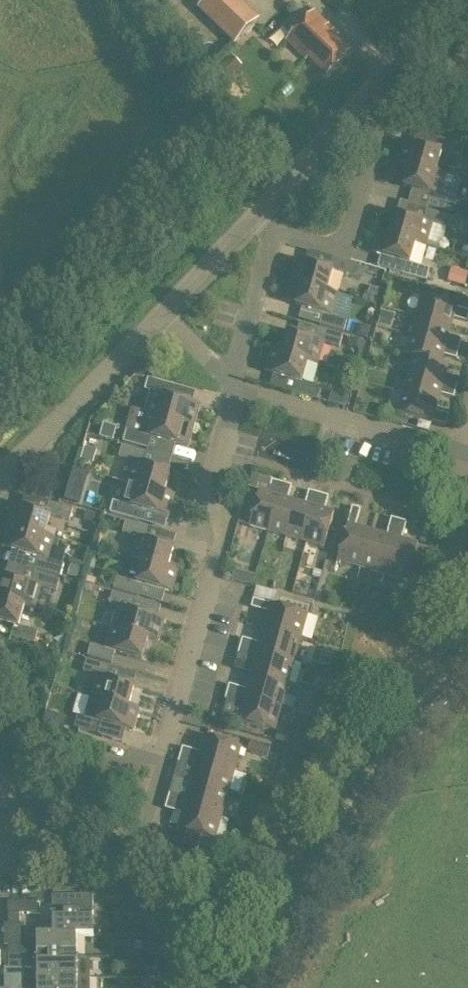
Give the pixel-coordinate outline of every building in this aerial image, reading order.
[(239,0),(206,0),(197,9),(235,45),(259,19),(239,0)] [(327,74),(348,53),(330,34),(333,32),(315,14),(288,41),(306,58),(308,56),(327,74)] [(228,80),(243,65),(232,55),(217,70),(228,80)] [(435,172),(441,151),(461,157),(464,145),(440,138),(436,149),(405,141),(399,163),(409,166),(409,165),(435,172)] [(461,179),(435,172),(409,165),(409,166),(403,187),(430,194),(427,206),(452,213),(455,201),(461,179)] [(416,243),(427,246),(433,224),(459,232),(462,219),(426,209),(423,221),(396,213),(390,234),(390,235),(416,243)] [(390,235),(390,234),(380,231),(374,253),(405,262),(402,274),(426,280),(430,268),(411,263),(416,243),(427,246),(416,243),(390,235)] [(291,282),(338,295),(338,294),(328,291),(333,271),(352,276),(355,264),(331,257),(328,269),(297,260),(291,282)] [(467,275),(467,273),(450,268),(447,283),(465,288),(467,275)] [(332,315),(338,295),(291,282),(285,303),(322,314),(319,325),(343,332),(347,319),(332,315)] [(375,305),(380,290),(370,287),(366,303),(375,305)] [(459,348),(462,339),(449,335),(454,318),(467,321),(467,317),(467,310),(421,297),(411,335),(459,348)] [(382,311),(378,324),(391,328),(395,315),(382,311)] [(366,339),(370,327),(358,323),(355,335),(366,339)] [(272,350),(318,364),(324,343),(340,347),(343,335),(318,328),(315,339),(288,331),(282,352),(272,349),(272,350)] [(456,359),(459,348),(411,335),(405,355),(413,357),(408,374),(457,388),(459,378),(446,374),(449,366),(441,364),(443,355),(456,359)] [(318,365),(318,364),(272,350),(266,372),(297,381),(294,392),(318,399),(322,387),(302,381),(307,362),(318,365)] [(454,398),(457,388),(408,374),(398,412),(446,426),(449,415),(436,411),(441,394),(454,398)] [(185,424),(195,427),(201,405),(170,396),(173,384),(148,377),(144,390),(150,391),(144,411),(158,415),(158,416),(185,423),(185,424)] [(346,407),(349,395),(332,391),(329,403),(346,407)] [(158,415),(144,411),(133,408),(126,429),(123,442),(148,449),(151,437),(189,448),(195,427),(185,424),(185,423),(158,416),(158,415)] [(113,440),(116,427),(104,423),(102,428),(94,426),(92,432),(101,434),(100,437),(113,440)] [(271,458),(278,434),(267,431),(260,455),(271,458)] [(165,493),(165,492),(171,471),(144,463),(147,452),(122,445),(118,457),(133,462),(127,484),(138,486),(165,493)] [(94,462),(97,450),(84,447),(81,459),(94,462)] [(90,474),(75,471),(72,481),(88,485),(90,474)] [(249,526),(268,531),(282,483),(272,480),(268,493),(259,491),(249,526)] [(268,531),(287,537),(297,502),(288,499),(292,486),(282,483),(268,531)] [(175,495),(165,492),(165,493),(138,486),(132,506),(113,501),(110,513),(134,520),(137,509),(169,517),(175,495)] [(297,502),(287,537),(305,542),(319,493),(309,490),(305,504),(297,502)] [(329,511),(325,509),(329,496),(319,493),(305,542),(325,547),(335,512),(329,511)] [(9,526),(55,539),(55,538),(45,535),(50,515),(70,520),(73,508),(49,502),(45,513),(15,505),(9,526)] [(361,568),(371,530),(356,526),(360,509),(352,507),(337,561),(361,568)] [(371,530),(361,568),(384,574),(399,520),(391,518),(387,534),(371,530)] [(408,581),(409,575),(421,579),(425,563),(424,563),(414,560),(418,546),(418,543),(402,539),(407,522),(399,520),(384,574),(408,581)] [(168,568),(169,568),(175,547),(147,539),(150,528),(126,521),(122,533),(137,537),(130,559),(142,562),(168,568)] [(49,560),(55,539),(9,526),(3,547),(40,557),(36,569),(61,576),(64,565),(49,560)] [(179,571),(169,568),(168,568),(142,562),(136,582),(117,576),(113,589),(138,596),(141,584),(172,593),(179,571)] [(34,608),(40,587),(56,591),(60,580),(35,573),(31,584),(5,577),(0,575),(0,598),(34,608)] [(242,584),(249,586),(252,587),(252,585),(255,576),(245,574),(242,584)] [(257,586),(255,597),(274,600),(276,590),(257,586)] [(148,638),(148,639),(159,642),(165,619),(134,611),(137,599),(112,592),(109,604),(118,607),(112,626),(122,629),(122,630),(148,638)] [(34,608),(0,598),(0,622),(13,626),(10,636),(34,644),(38,632),(18,626),(24,606),(34,609),(34,608)] [(274,605),(273,605),(253,599),(251,607),(268,612),(264,627),(302,638),(308,615),(274,605)] [(6,636),(9,625),(0,623),(0,634),(6,636)] [(142,659),(148,639),(148,638),(122,630),(122,629),(112,626),(106,648),(91,643),(87,656),(112,663),(115,651),(142,659)] [(259,643),(297,654),(302,638),(264,627),(259,643)] [(297,654),(259,643),(242,638),(238,654),(255,659),(248,682),(286,692),(297,654)] [(129,707),(129,706),(135,686),(109,678),(112,667),(86,659),(83,672),(98,676),(92,698),(102,701),(102,700),(129,707)] [(282,708),(286,692),(248,682),(246,689),(229,684),(227,692),(282,708)] [(242,705),(237,721),(275,732),(282,708),(227,692),(225,700),(242,705)] [(102,701),(92,698),(89,697),(84,716),(77,715),(74,727),(99,734),(102,723),(124,729),(133,732),(140,709),(129,706),(129,707),(102,700),(102,701)] [(55,723),(58,714),(46,710),(43,720),(55,723)] [(295,736),(279,731),(276,741),(293,745),(295,736)] [(235,771),(242,747),(204,736),(200,752),(183,747),(180,755),(235,771)] [(268,758),(271,745),(251,740),(248,753),(268,758)] [(191,783),(228,793),(235,771),(180,755),(178,762),(195,767),(191,783)] [(222,817),(228,793),(191,783),(186,798),(170,793),(167,801),(222,817)] [(215,840),(222,817),(167,801),(165,809),(182,814),(178,830),(187,832),(184,845),(199,849),(202,837),(215,840)] [(52,936),(94,935),(94,895),(52,896),(52,935),(36,935),(36,936),(52,936)] [(154,916),(138,902),(138,916),(154,916)] [(8,924),(20,924),(20,913),(8,913),(8,924)] [(36,957),(86,957),(84,956),(78,956),(78,937),(94,937),(94,935),(52,936),(36,936),(36,956),(36,957)] [(20,957),(20,956),(20,946),(9,946),(9,958),(20,957)] [(159,947),(145,948),(145,956),(159,956),(159,947)] [(36,957),(36,956),(20,956),(20,957),(9,958),(8,968),(20,968),(36,968),(36,979),(90,979),(90,961),(86,957),(36,957)] [(137,965),(137,974),(157,975),(157,967),(137,965)] [(90,979),(36,979),(36,987),(90,987),(90,979)] [(143,987),(156,987),(157,980),(144,980),(143,987)]
